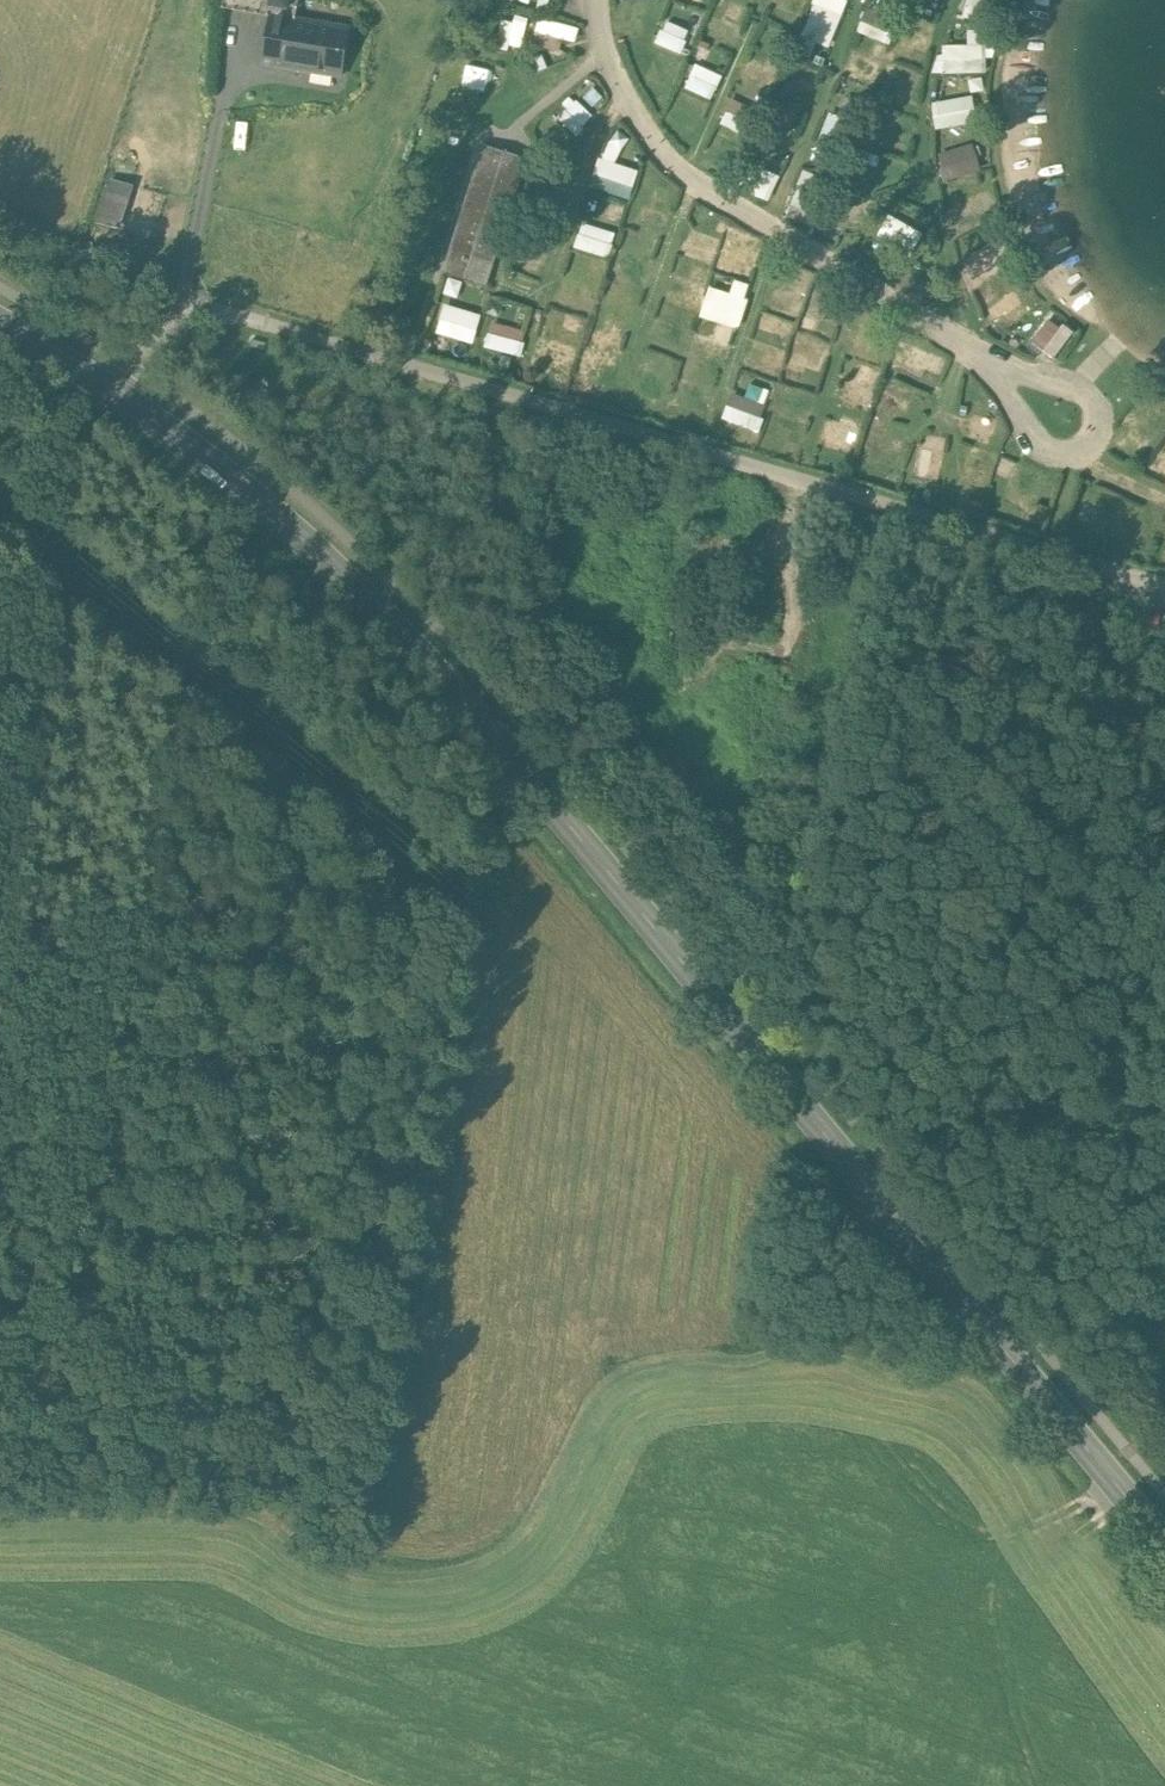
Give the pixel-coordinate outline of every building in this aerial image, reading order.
[(223,8),(272,16),(272,14),(297,19),(300,0),(225,0),(223,8)] [(768,3),(799,18),(807,0),(770,0),(768,3)] [(811,50),(815,40),(831,45),(846,0),(813,0),(798,46),(811,50)] [(961,14),(984,20),(990,0),(965,0),(961,14)] [(856,29),(889,42),(899,17),(866,4),(856,29)] [(711,11),(699,33),(727,48),(739,26),(711,11)] [(297,19),(272,14),(272,16),(264,64),(341,77),(350,28),(297,19)] [(527,19),(504,14),(498,40),(521,45),(527,19)] [(574,40),(578,25),(540,15),(534,40),(553,45),(555,36),(574,40)] [(682,51),(689,27),(663,18),(655,42),(682,51)] [(966,42),(984,43),(985,29),(967,27),(966,42)] [(986,71),(986,43),(943,43),(943,54),(934,54),(934,71),(986,71)] [(738,84),(765,93),(773,68),(746,59),(738,84)] [(912,100),(921,68),(885,59),(877,90),(912,100)] [(718,82),(722,73),(694,61),(690,71),(718,82)] [(462,85),(487,89),(490,65),(465,62),(462,85)] [(802,108),(812,82),(787,72),(777,98),(802,108)] [(711,97),(716,84),(690,74),(685,87),(711,97)] [(967,93),(930,100),(935,127),(972,120),(967,93)] [(571,95),(555,114),(576,133),(593,113),(571,95)] [(680,107),(667,126),(686,139),(699,120),(680,107)] [(833,167),(845,115),(824,110),(812,162),(833,167)] [(877,116),(874,140),(892,142),(896,118),(877,116)] [(629,197),(638,167),(618,162),(626,131),(608,126),(591,186),(629,197)] [(944,176),(980,166),(974,141),(937,150),(944,176)] [(527,158),(484,145),(443,273),(486,287),(527,158)] [(733,178),(741,155),(716,146),(708,169),(733,178)] [(765,197),(778,175),(756,162),(743,184),(765,197)] [(801,168),(789,208),(809,214),(821,174),(801,168)] [(125,195),(105,189),(95,222),(114,227),(125,195)] [(877,230),(911,251),(922,232),(888,212),(877,230)] [(581,219),(573,244),(607,255),(615,230),(581,219)] [(681,250),(710,261),(719,237),(689,226),(681,250)] [(730,273),(734,258),(752,263),(760,235),(726,226),(715,269),(730,273)] [(989,239),(959,257),(976,286),(1007,267),(989,239)] [(521,248),(516,264),(538,271),(543,255),(521,248)] [(778,261),(763,306),(796,317),(811,271),(778,261)] [(732,277),(730,289),(707,284),(700,316),(739,325),(749,281),(732,277)] [(815,281),(804,307),(828,318),(840,292),(815,281)] [(1012,286),(978,313),(996,336),(1030,309),(1012,286)] [(472,341),(481,312),(443,300),(435,330),(472,341)] [(774,331),(776,314),(758,312),(757,329),(774,331)] [(1054,357),(1072,331),(1048,315),(1030,340),(1054,357)] [(484,343),(519,354),(526,329),(491,318),(484,343)] [(680,340),(684,330),(659,322),(656,332),(680,340)] [(816,363),(825,340),(800,330),(780,376),(798,383),(808,359),(816,363)] [(890,355),(933,378),(945,356),(901,334),(890,355)] [(658,335),(655,348),(677,353),(680,340),(658,335)] [(753,336),(741,362),(769,375),(781,350),(753,336)] [(845,404),(864,406),(870,362),(851,359),(845,404)] [(907,408),(916,388),(888,376),(880,395),(907,408)] [(750,383),(746,394),(731,389),(721,416),(756,428),(770,390),(750,383)] [(782,385),(773,413),(804,423),(812,394),(782,385)] [(966,436),(989,443),(997,419),(974,411),(966,436)] [(850,454),(858,425),(827,417),(820,446),(850,454)] [(872,424),(860,460),(887,469),(899,433),(872,424)] [(944,449),(946,437),(925,434),(923,446),(944,449)] [(1145,465),(1164,477),(1164,434),(1145,465)] [(915,472),(940,477),(945,451),(920,447),(915,472)]
